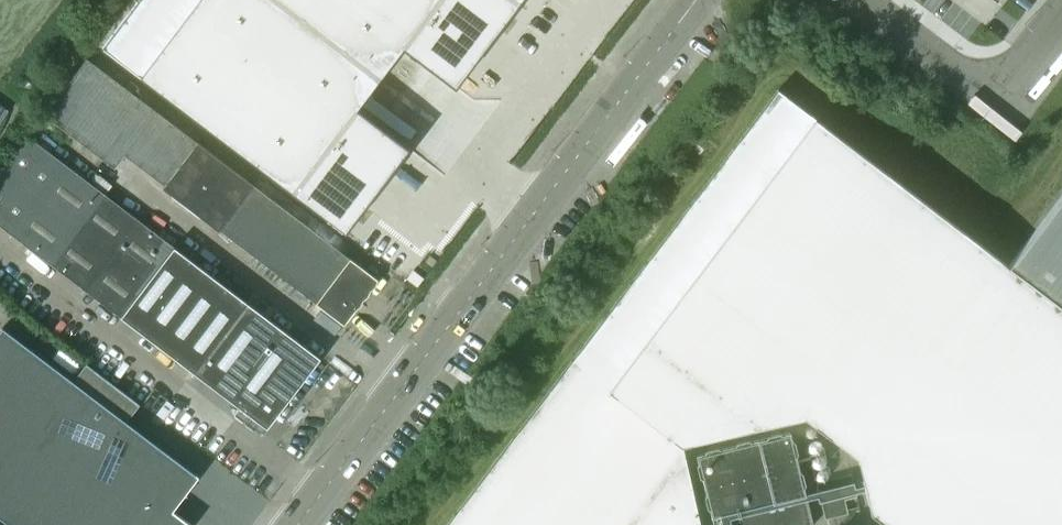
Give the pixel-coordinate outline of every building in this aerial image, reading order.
[(102,48),(345,232),(408,149),(409,148),(357,108),(380,78),(277,0),(138,0),(102,48)] [(380,78),(403,48),(455,87),(456,86),(519,3),(515,0),(277,0),(380,78)] [(343,324),(377,280),(86,59),(44,115),(114,168),(124,155),(164,186),(162,189),(186,207),(188,204),(199,213),(197,215),(218,231),(219,230),(343,324)] [(446,524),(700,524),(682,444),(804,416),(858,457),(864,484),(854,487),(851,475),(816,484),(817,490),(805,494),(789,432),(696,455),(713,524),(813,524),(806,499),(816,497),(818,502),(820,501),(824,519),(860,511),(855,492),(865,490),(870,512),(887,524),(1061,524),(1061,194),(1008,265),(777,90),(446,524)] [(33,140),(27,136),(0,172),(0,226),(11,234),(12,235),(33,251),(47,262),(83,289),(120,317),(156,345),(162,349),(193,373),(229,400),(266,428),(316,362),(319,358),(307,349),(283,330),(246,302),(210,275),(173,247),(137,219),(100,192),(97,189),(64,164),(33,140)] [(33,352),(2,328),(0,330),(0,518),(9,524),(190,524),(172,511),(198,477),(33,352)]
